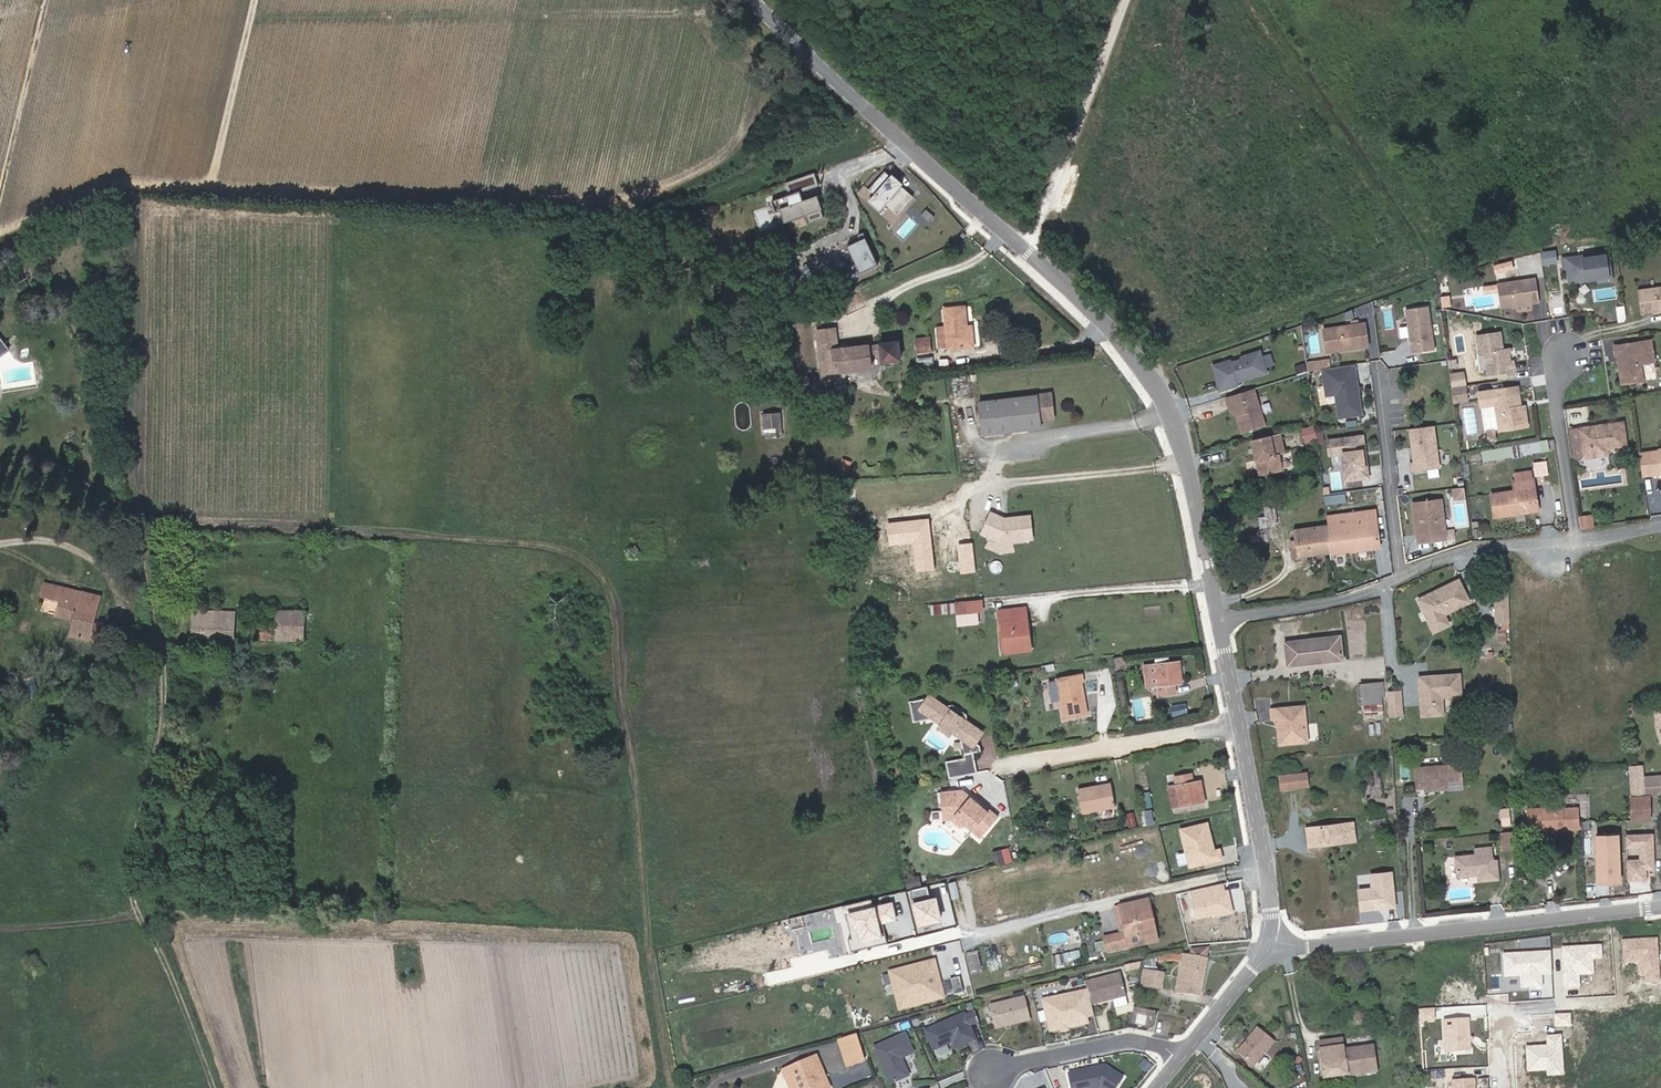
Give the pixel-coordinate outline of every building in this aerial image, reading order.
[(887,170),(872,188),(877,193),(872,199),(883,208),(888,202),(900,212),(915,194),(903,183),(905,182),(894,173),(892,175),(887,170)] [(815,172),(786,182),(790,193),(776,198),(780,209),(782,208),(786,221),(808,214),(811,222),(825,217),(822,209),(823,209),(818,194),(805,199),(802,191),(820,185),(815,172)] [(895,218),(900,212),(888,202),(883,208),(895,218)] [(878,260),(863,228),(858,231),(860,236),(847,242),(859,269),(878,260)] [(1603,248),(1558,254),(1559,262),(1562,262),(1564,277),(1591,273),(1591,277),(1606,275),(1603,248)] [(1556,249),(1542,251),(1544,263),(1558,261),(1556,249)] [(766,257),(773,272),(788,265),(781,250),(766,257)] [(1514,259),(1495,262),(1498,275),(1516,272),(1514,259)] [(851,273),(859,269),(857,264),(849,267),(851,273)] [(1503,301),(1537,297),(1533,274),(1499,278),(1503,301)] [(1660,306),(1660,282),(1632,286),(1635,310),(1660,306)] [(1484,285),(1485,294),(1498,292),(1496,283),(1484,285)] [(1443,289),(1445,300),(1451,299),(1450,288),(1443,289)] [(934,326),(934,328),(942,327),(943,337),(943,338),(967,335),(967,330),(966,322),(965,316),(960,316),(959,298),(955,298),(940,299),(941,317),(939,318),(933,318),(934,326)] [(1432,301),(1409,303),(1414,347),(1437,345),(1432,301)] [(1366,318),(1325,325),(1329,346),(1370,339),(1366,318)] [(831,320),(813,323),(817,365),(867,360),(864,337),(833,341),(831,320)] [(1498,325),(1474,328),(1476,347),(1482,346),(1485,367),(1513,364),(1512,355),(1507,355),(1506,343),(1500,343),(1498,325)] [(942,327),(934,328),(935,338),(943,338),(943,337),(942,327)] [(913,340),(924,339),(923,331),(912,332),(912,333),(913,340)] [(893,334),(875,336),(878,354),(896,352),(893,334)] [(1649,358),(1646,336),(1608,341),(1610,352),(1615,351),(1615,354),(1613,357),(1616,380),(1637,377),(1635,359),(1649,358)] [(11,359),(0,343),(0,367),(11,359)] [(1304,354),(1306,364),(1323,362),(1329,361),(1328,352),(1304,354)] [(1212,365),(1219,390),(1237,386),(1236,383),(1267,375),(1261,353),(1242,358),(1242,361),(1231,363),(1230,361),(1212,365)] [(1354,358),(1340,360),(1342,375),(1353,373),(1354,380),(1357,380),(1354,358)] [(1329,361),(1323,362),(1326,388),(1335,387),(1338,410),(1360,407),(1357,380),(1354,380),(1353,373),(1342,375),(1340,360),(1329,361)] [(1453,380),(1466,378),(1465,370),(1459,371),(1458,366),(1452,366),(1453,380)] [(1468,392),(1466,378),(1453,380),(1455,394),(1468,392)] [(1496,423),(1524,419),(1521,399),(1517,400),(1513,400),(1512,394),(1516,393),(1514,380),(1476,386),(1478,398),(1492,397),(1496,423)] [(1035,390),(977,395),(981,428),(1039,422),(1038,414),(1052,413),(1049,388),(1035,390)] [(1252,390),(1224,398),(1228,412),(1235,416),(1240,433),(1263,427),(1252,390)] [(762,412),(764,431),(784,429),(782,410),(762,412)] [(1467,431),(1476,432),(1478,414),(1468,413),(1467,431)] [(1615,415),(1570,420),(1573,449),(1594,447),(1594,441),(1598,440),(1619,438),(1615,415)] [(1434,420),(1410,422),(1412,441),(1414,443),(1415,446),(1413,448),(1413,456),(1410,456),(1411,465),(1438,462),(1434,420)] [(1570,420),(1560,420),(1564,449),(1573,449),(1570,420)] [(1322,423),(1312,424),(1312,428),(1313,435),(1323,434),(1322,423)] [(1312,428),(1300,430),(1303,443),(1314,441),(1313,435),(1312,428)] [(1364,443),(1363,428),(1327,432),(1329,447),(1334,447),(1341,446),(1342,453),(1344,473),(1368,471),(1365,449),(1363,449),(1362,445),(1364,443)] [(1273,435),(1246,441),(1253,476),(1276,471),(1273,456),(1277,455),(1273,435)] [(1540,436),(1476,446),(1477,453),(1541,443),(1540,436)] [(1653,467),(1657,467),(1660,470),(1660,443),(1650,445),(1650,446),(1631,449),(1634,470),(1653,467)] [(1341,454),(1333,454),(1334,469),(1333,469),(1334,483),(1343,483),(1341,454)] [(1535,460),(1534,472),(1548,472),(1548,460),(1535,460)] [(1492,508),(1534,503),(1529,465),(1513,466),(1514,475),(1510,475),(1511,484),(1489,487),(1492,508)] [(1454,482),(1455,493),(1466,491),(1465,480),(1454,482)] [(1341,495),(1340,485),(1328,487),(1329,497),(1341,495)] [(1439,493),(1411,496),(1415,536),(1444,533),(1439,493)] [(1268,508),(1267,501),(1250,504),(1251,507),(1259,506),(1260,513),(1254,514),(1255,523),(1270,520),(1268,508)] [(1321,515),(1324,543),(1375,537),(1371,501),(1321,507),(1321,515)] [(1586,517),(1584,505),(1573,507),(1575,518),(1586,517)] [(986,541),(1034,537),(1032,511),(984,515),(986,541)] [(1293,547),(1324,543),(1321,515),(1288,518),(1293,547)] [(1431,581),(1413,590),(1429,621),(1444,614),(1439,604),(1464,591),(1453,570),(1434,579),(1435,581),(1432,583),(1431,581)] [(1507,610),(1505,579),(1493,579),(1494,611),(1507,610)] [(63,635),(81,640),(85,624),(93,598),(38,582),(34,595),(53,601),(49,615),(67,620),(63,635)] [(981,595),(963,597),(963,599),(965,610),(982,608),(981,595)] [(1023,604),(999,606),(1000,610),(1003,649),(1027,647),(1028,646),(1023,604)] [(276,607),(275,636),(302,637),(303,608),(276,607)] [(194,609),(193,633),(232,634),(233,611),(219,610),(194,609)] [(259,622),(259,636),(274,636),(274,623),(259,622)] [(94,627),(85,624),(81,640),(89,642),(94,627)] [(1336,629),(1281,633),(1283,657),(1305,655),(1305,652),(1326,650),(1326,654),(1337,653),(1336,629)] [(1171,680),(1178,680),(1176,658),(1153,661),(1156,692),(1171,691),(1171,680)] [(1050,667),(1057,710),(1082,707),(1077,673),(1080,673),(1079,662),(1050,667)] [(1457,689),(1455,668),(1415,672),(1416,681),(1418,681),(1419,688),(1417,691),(1419,711),(1439,708),(1438,691),(1457,689)] [(1373,695),(1372,677),(1358,678),(1359,696),(1373,695)] [(1396,686),(1384,688),(1385,704),(1398,703),(1396,686)] [(956,729),(959,746),(968,745),(976,744),(973,720),(964,714),(963,706),(950,697),(941,697),(930,688),(907,691),(910,712),(930,710),(938,716),(939,719),(943,722),(947,722),(956,729)] [(1294,694),(1261,696),(1263,713),(1269,712),(1271,737),(1298,735),(1294,694)] [(1651,703),(1652,718),(1660,718),(1660,702),(1651,703)] [(1398,710),(1398,703),(1385,704),(1386,711),(1398,710)] [(955,750),(957,768),(971,766),(968,745),(959,746),(959,750),(955,750)] [(957,768),(955,750),(940,752),(943,770),(957,768)] [(1643,772),(1643,759),(1630,759),(1631,790),(1641,790),(1643,789),(1643,772)] [(1459,761),(1415,765),(1416,784),(1424,784),(1424,787),(1438,786),(1438,783),(1443,782),(1445,786),(1461,784),(1459,761)] [(1304,764),(1295,765),(1296,780),(1305,779),(1304,764)] [(1295,765),(1274,767),(1275,782),(1296,780),(1295,765)] [(1657,771),(1643,772),(1643,789),(1657,789),(1657,771)] [(1197,802),(1193,780),(1186,782),(1184,774),(1170,776),(1176,805),(1197,802)] [(1072,781),(1075,803),(1111,799),(1108,779),(1090,781),(1090,777),(1072,781)] [(934,787),(937,805),(940,805),(946,805),(955,813),(958,816),(966,823),(968,820),(970,822),(968,825),(975,831),(993,809),(985,802),(983,805),(964,790),(962,791),(957,786),(958,784),(934,787)] [(1642,803),(1641,790),(1631,790),(1629,791),(1631,816),(1646,815),(1645,803),(1642,803)] [(1539,827),(1552,826),(1568,826),(1566,804),(1527,806),(1528,827),(1539,827)] [(954,820),(958,816),(955,813),(946,805),(940,805),(937,805),(938,813),(946,813),(954,820)] [(1387,813),(1372,814),(1372,823),(1387,821),(1387,813)] [(1307,841),(1341,838),(1356,836),(1353,817),(1306,822),(1307,841)] [(1209,847),(1202,820),(1176,826),(1185,862),(1217,854),(1214,846),(1209,847)] [(1517,842),(1516,825),(1502,827),(1504,843),(1517,842)] [(1655,831),(1625,833),(1626,849),(1639,848),(1639,859),(1628,859),(1628,880),(1649,879),(1648,869),(1657,868),(1655,831)] [(1620,832),(1596,834),(1599,882),(1622,882),(1620,832)] [(1475,849),(1455,851),(1457,878),(1480,876),(1480,881),(1501,879),(1499,858),(1493,856),(1492,843),(1475,845),(1475,849)] [(994,851),(997,863),(1014,859),(1010,846),(994,851)] [(1393,869),(1369,872),(1371,888),(1358,889),(1360,912),(1397,907),(1393,869)] [(912,888),(915,899),(932,895),(929,884),(912,888)] [(938,896),(912,900),(916,924),(942,920),(938,896)] [(850,949),(888,941),(884,922),(898,919),(894,900),(873,905),(871,898),(844,905),(851,936),(847,937),(850,949)] [(1117,933),(1122,932),(1117,910),(1141,905),(1145,928),(1149,928),(1144,900),(1111,907),(1117,933)] [(1117,933),(1101,936),(1103,949),(1152,940),(1149,928),(1145,928),(1141,905),(1117,910),(1122,932),(1117,933)] [(1090,951),(1103,949),(1101,936),(1088,939),(1090,951)] [(949,973),(954,994),(974,989),(962,939),(934,946),(938,960),(957,956),(961,970),(949,973)] [(1205,944),(1194,946),(1193,954),(1181,952),(1174,988),(1197,992),(1205,944)] [(888,969),(897,1010),(946,998),(937,957),(888,969)] [(1145,962),(1140,980),(1158,984),(1161,972),(1158,971),(1153,971),(1154,964),(1145,962)] [(1121,968),(1086,976),(1087,979),(1091,999),(1114,993),(1126,990),(1121,968)] [(1091,999),(1087,979),(1043,990),(1052,1027),(1088,1018),(1086,1011),(1084,1003),(1092,1001),(1091,999)] [(990,999),(996,1022),(1031,1013),(1025,990),(990,999)] [(1128,1000),(1126,990),(1114,993),(1116,1003),(1128,1000)] [(1094,1009),(1092,1001),(1084,1003),(1086,1011),(1094,1009)] [(964,1006),(924,1022),(932,1042),(952,1033),(954,1040),(974,1032),(968,1017),(978,1014),(975,1005),(965,1009),(964,1006)] [(1255,1023),(1235,1049),(1252,1062),(1272,1037),(1255,1023)] [(906,1026),(874,1039),(889,1076),(909,1068),(901,1050),(914,1045),(906,1026)] [(855,1027),(838,1031),(844,1056),(861,1053),(855,1027)] [(1343,1036),(1316,1039),(1319,1048),(1344,1043),(1343,1036)] [(1319,1048),(1324,1080),(1379,1070),(1375,1042),(1345,1047),(1344,1043),(1319,1048)] [(792,1087),(810,1087),(828,1080),(814,1047),(797,1054),(801,1063),(788,1068),(795,1084),(791,1085),(792,1087)] [(781,1062),(791,1085),(795,1084),(788,1068),(801,1063),(797,1054),(781,1062)] [(1138,1061),(1144,1066),(1149,1060),(1143,1055),(1138,1061)] [(1068,1067),(1072,1087),(1100,1081),(1109,1087),(1111,1087),(1122,1073),(1104,1060),(1099,1061),(1100,1063),(1094,1065),(1093,1062),(1068,1067)] [(1300,1069),(1298,1061),(1291,1063),(1293,1071),(1300,1069)]
